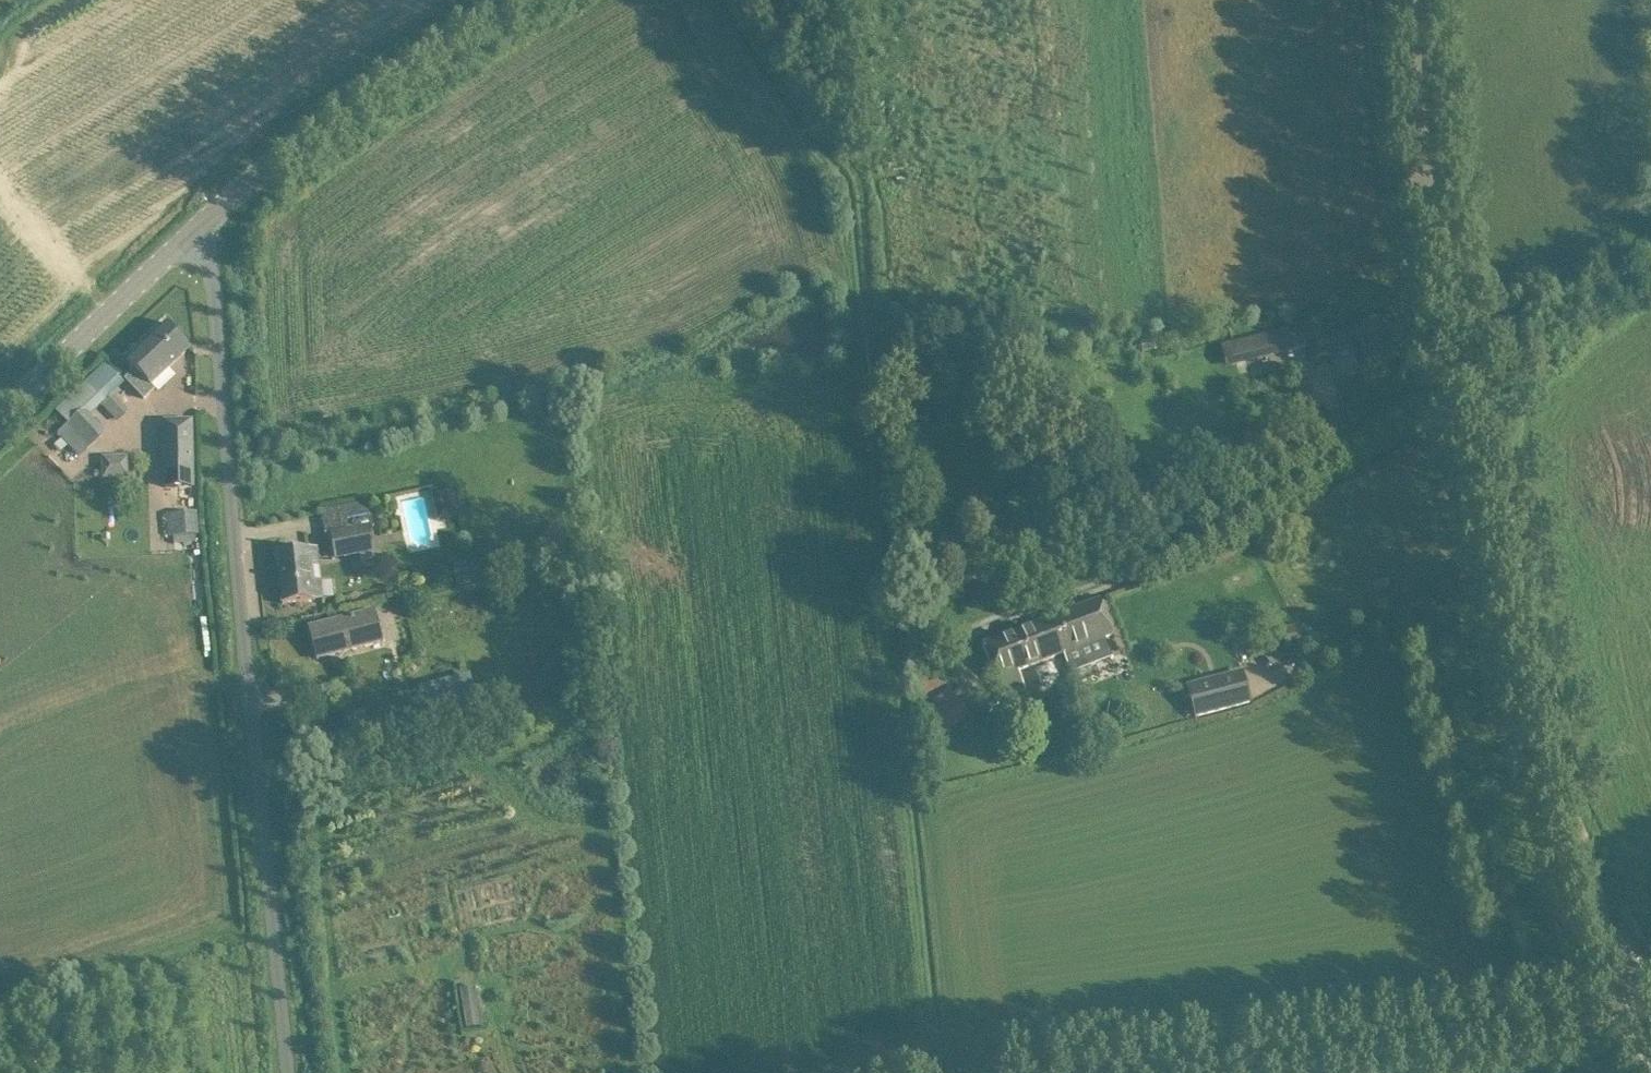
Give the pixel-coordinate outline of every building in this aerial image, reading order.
[(1386,322),(1365,327),(1325,337),(1320,319),(1231,342),(1237,364),(1309,346),(1312,359),(1329,355),(1328,350),(1349,344),(1356,370),(1395,359),(1386,322)] [(155,389),(150,385),(189,347),(166,323),(126,361),(135,370),(124,379),(144,400),(155,389)] [(104,432),(86,414),(104,397),(95,387),(109,374),(102,367),(55,410),(68,424),(59,432),(79,454),(104,432)] [(116,422),(128,411),(114,394),(101,406),(116,422)] [(192,486),(191,421),(164,422),(165,487),(192,486)] [(126,459),(104,460),(105,479),(126,478),(126,459)] [(167,514),(169,536),(198,534),(196,512),(167,514)] [(331,535),(336,559),(374,552),(369,527),(331,535)] [(282,603),(314,600),(309,548),(276,551),(282,603)] [(1112,657),(1105,638),(1113,634),(1100,600),(1053,617),(1066,652),(1064,653),(1072,672),(1112,657)] [(317,659),(382,642),(374,610),(309,627),(317,659)] [(1018,671),(1064,653),(1066,652),(1053,617),(982,644),(1003,698),(1025,689),(1018,671)] [(1242,672),(1188,686),(1196,716),(1249,702),(1242,672)] [(933,691),(947,684),(942,675),(928,682),(933,691)] [(937,699),(925,708),(927,726),(938,739),(957,724),(937,699)]
